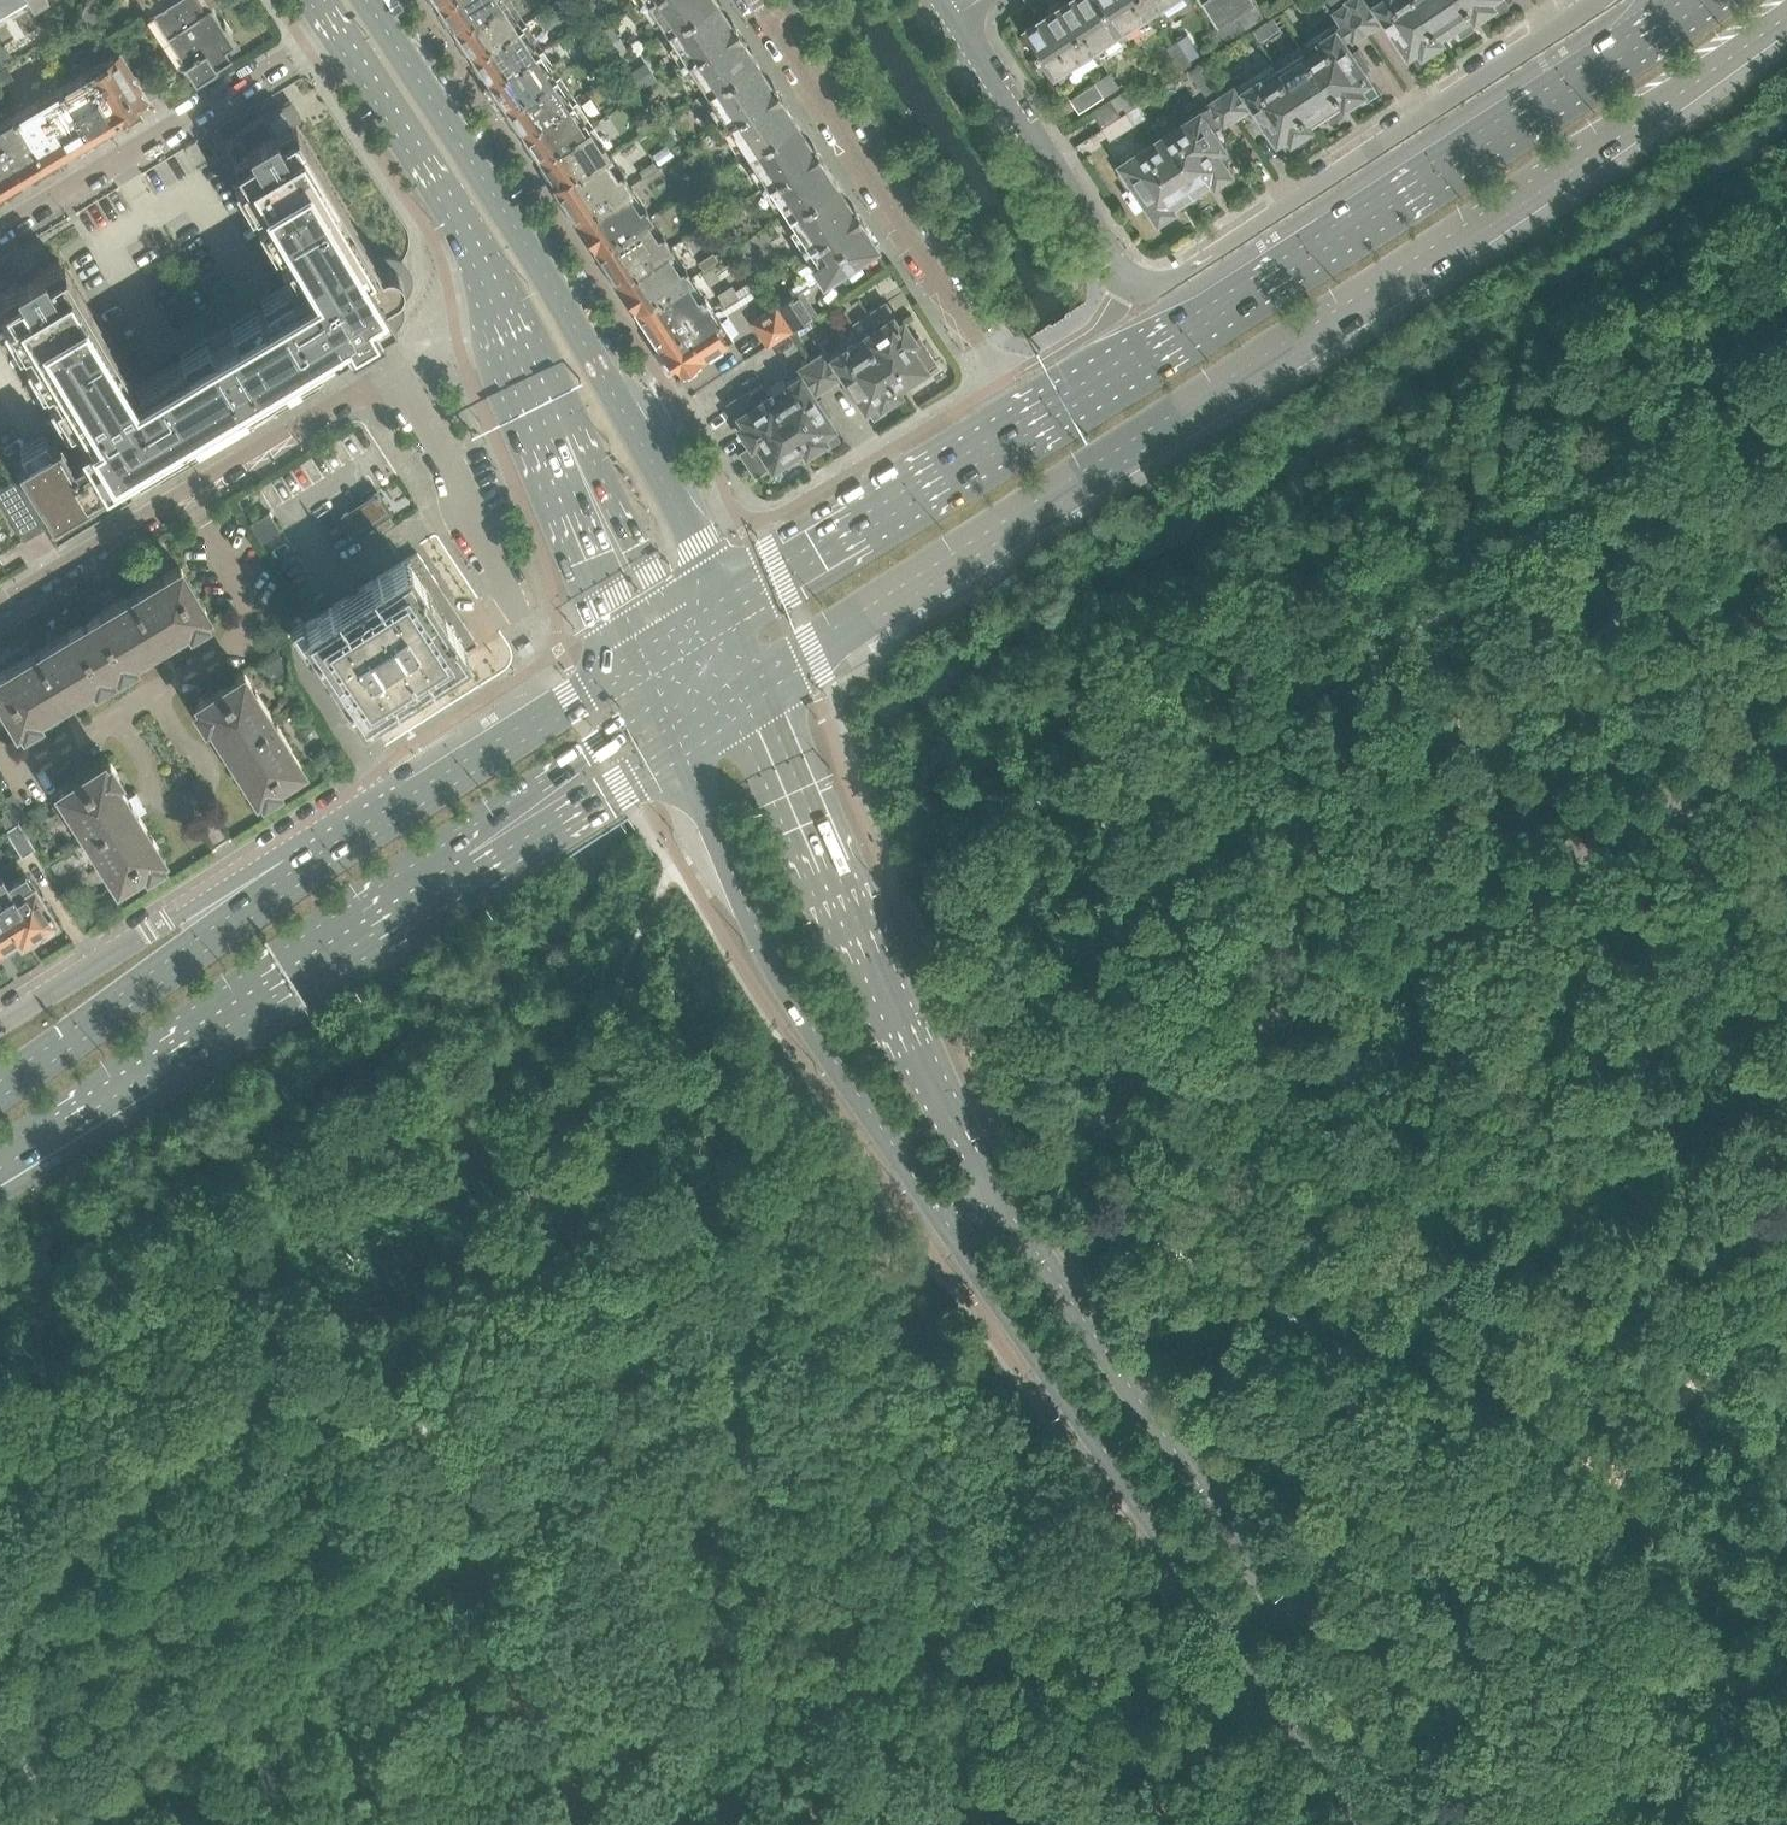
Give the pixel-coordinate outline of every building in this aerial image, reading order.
[(16,0),(0,0),(0,10),(16,0)] [(223,17),(221,18),(210,0),(165,0),(153,8),(151,9),(180,55),(176,57),(178,60),(177,61),(188,77),(194,73),(215,60),(214,58),(227,50),(227,49),(223,51),(218,44),(234,34),(223,17)] [(503,0),(449,0),(440,7),(438,11),(445,21),(451,21),(456,29),(455,30),(457,32),(472,20),(477,22),(487,15),(488,9),(503,0)] [(524,23),(533,18),(526,8),(518,14),(509,0),(503,0),(488,9),(487,15),(477,22),(472,20),(457,32),(455,36),(462,47),(467,47),(473,55),(472,56),(473,58),(489,47),(495,47),(504,41),(505,36),(524,23)] [(710,0),(639,0),(641,4),(642,3),(645,1),(665,31),(710,0)] [(754,59),(739,36),(741,34),(731,19),(729,21),(715,0),(710,0),(665,31),(682,57),(678,60),(680,65),(685,62),(705,92),(754,59)] [(1124,31),(1103,0),(1068,0),(1061,4),(1059,1),(1049,8),(1048,8),(1050,12),(1025,28),(1046,59),(1044,61),(1052,73),(1054,72),(1056,75),(1059,73),(1063,78),(1067,75),(1063,70),(1095,50),(1097,55),(1102,52),(1100,47),(1124,31)] [(1124,31),(1148,16),(1151,20),(1155,17),(1153,13),(1173,0),(1103,0),(1124,31)] [(1218,0),(1208,0),(1204,3),(1221,28),(1229,22),(1232,20),(1218,0)] [(1236,0),(1218,0),(1232,20),(1238,16),(1244,12),(1236,0)] [(1253,0),(1236,0),(1244,12),(1248,10),(1256,4),(1253,0)] [(1348,47),(1344,40),(1351,36),(1354,39),(1367,31),(1346,0),(1344,0),(1344,1),(1331,10),(1339,23),(1303,47),(1323,77),(1326,75),(1341,98),(1346,105),(1366,92),(1362,85),(1370,79),(1362,66),(1368,62),(1359,48),(1352,52),(1348,47)] [(1424,10),(1425,9),(1420,0),(1373,0),(1370,2),(1368,0),(1346,0),(1367,31),(1380,22),(1377,19),(1384,14),(1392,26),(1386,30),(1395,44),(1402,40),(1410,53),(1419,47),(1424,53),(1444,40),(1443,39),(1424,10)] [(1464,0),(1420,0),(1425,9),(1424,10),(1443,39),(1462,27),(1458,21),(1472,12),(1464,0)] [(1472,12),(1476,18),(1497,5),(1493,0),(1464,0),(1472,12)] [(1264,16),(1256,4),(1247,10),(1255,22),(1264,16)] [(101,17),(85,6),(80,19),(86,27),(101,17)] [(1255,22),(1247,10),(1244,12),(1238,16),(1246,27),(1255,22)] [(1246,27),(1238,16),(1232,20),(1229,22),(1237,33),(1246,27)] [(1237,33),(1229,22),(1221,28),(1228,39),(1237,33)] [(522,62),(542,50),(524,23),(505,36),(504,41),(495,47),(489,47),(473,58),(471,62),(478,73),(484,73),(489,81),(490,84),(506,73),(512,73),(521,67),(522,62)] [(628,50),(611,24),(597,33),(615,59),(628,50)] [(1184,52),(1177,41),(1167,48),(1174,58),(1184,52)] [(57,59),(48,47),(39,54),(47,65),(57,59)] [(1341,98),(1326,75),(1323,77),(1303,47),(1275,65),(1310,119),(1341,98)] [(151,99),(136,77),(118,50),(105,57),(106,59),(137,107),(151,99)] [(538,85),(557,73),(582,56),(578,50),(562,60),(561,59),(552,65),(542,50),(522,62),(521,67),(512,73),(506,73),(490,84),(488,88),(495,98),(501,98),(506,106),(523,95),(527,96),(538,90),(538,85)] [(1191,63),(1184,52),(1174,58),(1181,69),(1191,63)] [(137,107),(106,59),(59,87),(89,136),(137,107)] [(746,154),(795,121),(779,97),(781,96),(772,81),(770,82),(754,59),(705,92),(723,119),(718,122),(721,126),(726,124),(746,154)] [(1310,119),(1275,65),(1237,90),(1234,86),(1221,94),(1236,117),(1249,109),(1246,105),(1253,100),(1261,112),(1255,116),(1264,130),(1271,126),(1280,139),(1310,119)] [(6,67),(0,71),(0,87),(13,79),(6,67)] [(162,93),(147,71),(136,77),(151,99),(162,93)] [(555,113),(575,100),(557,73),(538,85),(538,90),(527,96),(523,95),(506,106),(505,107),(507,109),(505,113),(512,124),(518,124),(523,132),(522,132),(524,135),(540,122),(545,124),(554,118),(555,113)] [(1119,86),(1111,73),(1103,78),(1112,91),(1119,86)] [(1112,91),(1103,78),(1096,82),(1105,95),(1112,91)] [(584,95),(596,86),(592,80),(579,88),(584,95)] [(1080,111),(1105,95),(1096,82),(1072,98),(1080,111)] [(89,136),(59,87),(13,115),(44,163),(72,147),(89,136)] [(1138,105),(1128,90),(1120,95),(1130,110),(1138,105)] [(1223,126),(1236,117),(1221,94),(1207,104),(1208,107),(1176,127),(1210,179),(1211,180),(1214,177),(1216,181),(1215,181),(1217,183),(1234,172),(1229,164),(1228,164),(1226,161),(1233,156),(1215,129),(1222,125),(1223,126)] [(1130,110),(1120,95),(1113,99),(1122,115),(1128,112),(1130,110)] [(1104,126),(1122,115),(1113,99),(1112,98),(1092,110),(1096,116),(1096,115),(1104,126)] [(571,135),(590,123),(575,100),(555,113),(554,118),(545,124),(540,122),(524,135),(522,139),(529,149),(535,149),(540,157),(554,147),(560,148),(570,141),(571,135)] [(656,123),(673,112),(666,102),(649,113),(656,123)] [(1145,117),(1138,105),(1130,110),(1128,112),(1135,123),(1145,117)] [(0,295),(0,296),(4,302),(3,303),(6,308),(83,438),(78,441),(84,452),(71,460),(59,438),(21,461),(16,463),(37,499),(40,497),(52,518),(52,519),(56,517),(122,477),(124,476),(121,472),(133,465),(137,472),(139,471),(139,472),(142,470),(320,363),(321,363),(318,359),(324,356),(336,349),(336,350),(338,349),(336,346),(343,341),(345,345),(346,344),(345,343),(349,341),(350,343),(351,344),(353,343),(353,342),(352,341),(356,338),(357,339),(358,340),(359,339),(360,338),(359,336),(368,331),(368,332),(370,333),(371,332),(371,331),(371,330),(375,327),(376,328),(377,329),(378,328),(378,326),(377,324),(383,320),(386,319),(389,316),(390,312),(389,308),(388,306),(397,301),(397,302),(398,302),(399,300),(402,298),(407,293),(410,286),(410,280),(410,273),(407,267),(402,262),(400,260),(394,257),(387,256),(381,257),(375,260),(299,132),(282,106),(266,115),(265,114),(237,131),(238,132),(222,141),(222,142),(232,159),(235,164),(235,165),(237,168),(306,284),(258,313),(262,319),(188,364),(183,357),(136,386),(67,270),(64,266),(64,267),(59,260),(43,270),(42,268),(34,273),(23,279),(14,284),(15,286),(0,295)] [(1111,139),(1135,123),(1128,112),(1122,115),(1104,126),(1103,127),(1111,139)] [(13,115),(0,123),(0,189),(44,163),(13,115)] [(639,135),(655,124),(652,119),(635,130),(639,135)] [(834,181),(820,159),(822,157),(812,143),(810,144),(795,121),(746,154),(764,181),(759,184),(761,189),(766,186),(785,213),(834,181)] [(606,159),(611,155),(602,142),(603,142),(590,123),(571,135),(570,141),(560,148),(554,147),(540,157),(539,158),(540,160),(539,164),(545,175),(551,175),(556,183),(552,185),(554,188),(573,175),(579,177),(606,159)] [(1210,179),(1176,127),(1151,144),(1185,195),(1187,199),(1187,200),(1188,202),(1190,201),(1194,201),(1202,195),(1204,192),(1206,190),(1204,188),(1204,189),(1201,184),(1210,179)] [(195,140),(184,147),(194,163),(205,157),(195,140)] [(1185,195),(1151,144),(1122,163),(1125,167),(1118,171),(1129,188),(1124,191),(1137,210),(1149,202),(1161,219),(1177,209),(1176,207),(1175,207),(1173,204),(1176,202),(1176,201),(1185,195)] [(609,200),(626,190),(631,186),(620,170),(615,173),(606,159),(579,177),(573,175),(554,188),(562,201),(567,201),(569,205),(570,204),(574,209),(572,210),(574,213),(573,217),(579,225),(610,205),(609,200)] [(643,179),(658,169),(653,162),(638,172),(643,179)] [(868,249),(876,244),(860,220),(862,219),(853,204),(850,206),(834,181),(785,213),(803,243),(800,245),(804,251),(807,249),(813,258),(808,262),(819,278),(815,281),(816,283),(829,275),(833,276),(840,271),(841,267),(856,257),(860,258),(867,253),(868,249)] [(646,220),(651,217),(642,204),(637,207),(626,190),(609,200),(610,205),(579,225),(586,237),(591,238),(591,239),(593,238),(596,243),(592,246),(595,250),(619,235),(623,235),(646,220)] [(665,250),(666,251),(671,248),(660,231),(655,234),(646,220),(623,235),(619,235),(595,250),(603,262),(607,263),(609,266),(611,265),(614,271),(613,272),(614,274),(613,279),(617,285),(651,263),(651,259),(665,250)] [(703,271),(738,249),(730,237),(709,251),(712,255),(698,264),(703,271)] [(687,282),(692,279),(683,265),(678,269),(666,251),(665,250),(651,259),(651,263),(617,285),(627,299),(631,300),(632,300),(633,300),(636,305),(632,308),(634,310),(658,294),(664,295),(686,281),(687,282)] [(683,326),(711,308),(701,293),(696,296),(687,282),(686,281),(664,295),(658,294),(634,310),(643,324),(647,325),(649,328),(651,327),(654,332),(653,333),(655,336),(654,340),(658,346),(683,330),(683,326)] [(721,302),(736,292),(732,286),(717,296),(721,302)] [(783,318),(808,301),(800,290),(775,306),(783,318)] [(725,308),(740,298),(736,292),(721,302),(725,308)] [(935,360),(923,343),(919,337),(914,340),(902,321),(897,324),(895,322),(894,322),(892,319),(894,318),(884,303),(868,314),(859,299),(843,309),(854,326),(853,327),(858,333),(859,332),(863,338),(895,387),(935,360)] [(791,330),(816,314),(808,301),(783,318),(791,330)] [(697,360),(732,338),(731,336),(737,332),(727,317),(719,321),(711,308),(683,326),(683,330),(658,346),(659,349),(663,346),(667,351),(666,352),(666,353),(665,358),(676,374),(680,371),(681,374),(699,362),(697,360)] [(898,391),(895,387),(863,338),(830,359),(825,352),(811,361),(827,385),(839,377),(838,375),(842,373),(848,382),(842,385),(850,397),(856,394),(864,407),(874,400),(875,401),(879,406),(899,392),(898,391)] [(828,409),(820,397),(815,401),(809,392),(813,389),(815,393),(827,385),(811,361),(799,369),(802,373),(769,395),(797,442),(804,452),(825,439),(821,434),(822,434),(822,433),(831,426),(822,413),(828,409)] [(797,442),(769,395),(761,383),(751,390),(751,389),(729,403),(738,417),(740,416),(742,420),(741,420),(743,423),(739,425),(737,426),(750,445),(746,448),(755,476),(759,473),(759,474),(792,453),(789,448),(797,442)] [(15,480),(0,489),(0,508),(3,513),(8,515),(24,540),(45,528),(42,523),(15,480)] [(393,523),(387,513),(390,512),(377,492),(343,515),(355,534),(358,532),(364,542),(393,523)] [(283,529),(272,511),(250,523),(261,542),(283,529)] [(477,644),(463,622),(417,552),(306,623),(299,613),(290,619),(295,628),(290,632),(350,724),(402,691),(398,687),(406,682),(422,672),(425,676),(477,644)] [(207,612),(179,565),(84,622),(112,670),(115,667),(118,671),(134,662),(131,658),(160,640),(187,624),(190,628),(206,619),(203,615),(207,612)] [(93,681),(95,685),(111,675),(109,672),(112,670),(84,622),(0,673),(0,699),(16,726),(20,724),(23,728),(39,719),(36,715),(56,703),(75,691),(93,681)] [(270,714),(242,670),(196,700),(199,704),(195,706),(205,722),(209,720),(221,739),(233,758),(256,795),(260,793),(262,797),(278,787),(275,783),(302,765),(275,722),(283,717),(278,709),(270,714)] [(163,854),(126,795),(115,779),(119,776),(109,760),(105,763),(103,759),(57,788),(117,883),(144,866),(146,870),(162,860),(159,856),(163,854)] [(51,815),(45,805),(34,812),(40,822),(51,815)] [(35,848),(18,822),(5,830),(22,856),(35,848)] [(46,904),(45,905),(37,893),(43,889),(37,878),(31,882),(26,874),(7,886),(2,877),(0,878),(0,907),(22,942),(38,933),(44,934),(51,930),(52,923),(55,921),(54,920),(55,919),(46,904)] [(0,907),(0,956),(22,942),(0,907)]
